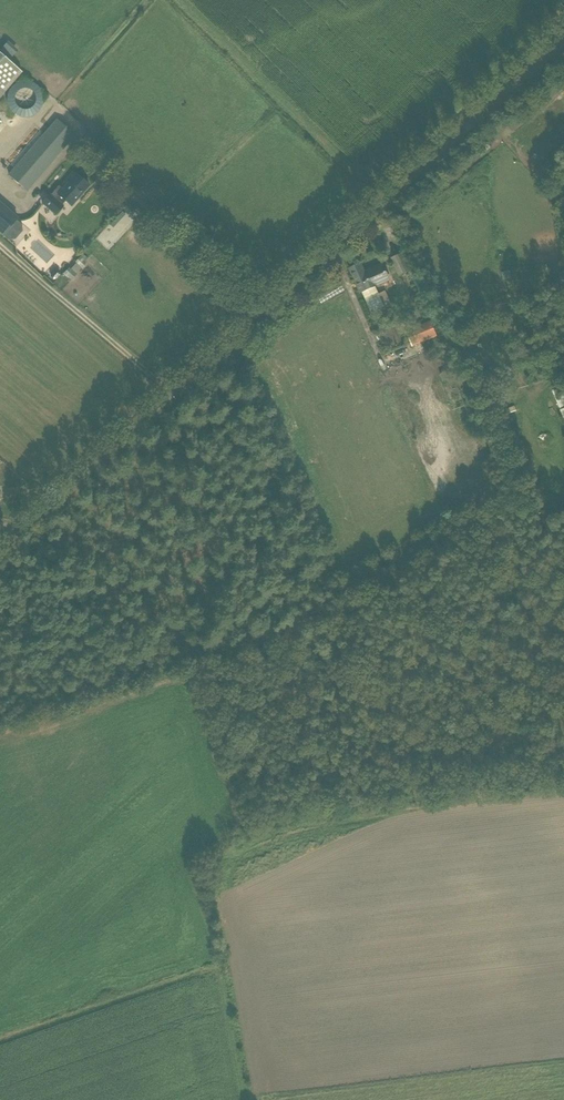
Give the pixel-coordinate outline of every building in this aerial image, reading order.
[(0,53),(0,100),(24,73),(0,53)] [(75,135),(57,120),(9,176),(26,191),(75,135)] [(51,196),(50,195),(42,203),(56,215),(63,206),(62,205),(66,201),(71,206),(89,185),(76,174),(63,190),(59,186),(51,196)] [(18,219),(0,203),(0,233),(4,236),(18,219)] [(87,258),(83,254),(76,262),(82,268),(86,264),(84,262),(87,258)] [(401,254),(392,258),(399,275),(409,271),(401,254)] [(386,309),(375,286),(390,279),(383,265),(365,273),(361,264),(350,269),(361,292),(363,291),(373,315),(386,309)] [(76,274),(69,268),(64,273),(71,280),(76,274)] [(438,336),(432,322),(408,332),(414,346),(438,336)] [(443,381),(453,377),(450,370),(441,373),(443,381)]
